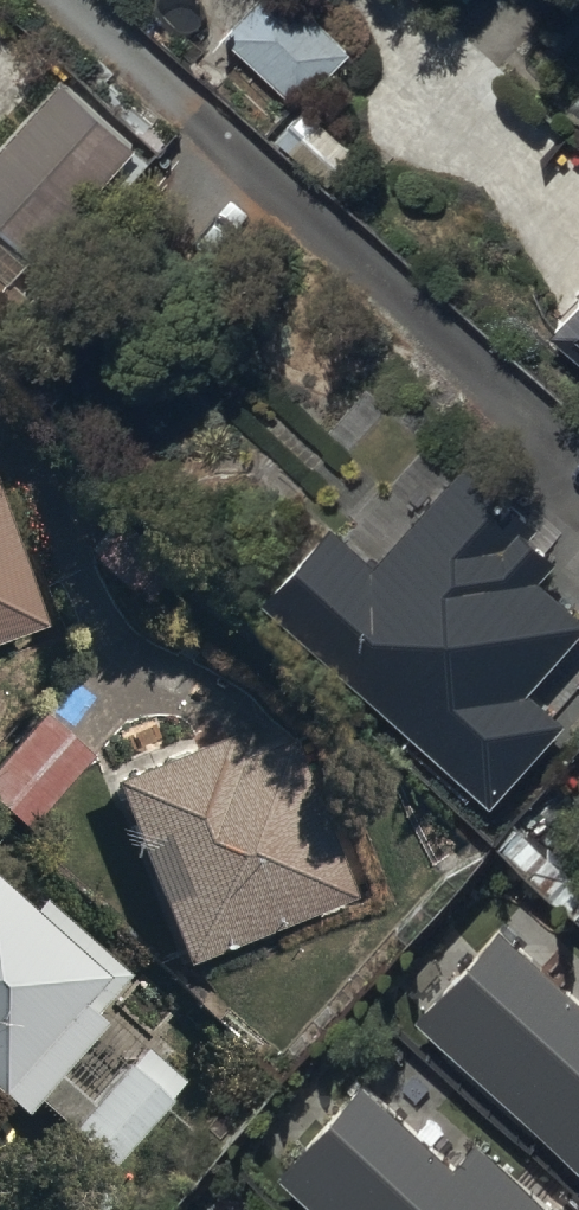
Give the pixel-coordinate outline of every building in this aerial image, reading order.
[(355,63),(283,0),(274,0),(208,75),(285,143),(355,63)] [(59,93),(0,160),(0,254),(26,277),(132,157),(59,93)] [(539,358),(578,392),(578,312),(539,358)] [(267,604),(488,799),(552,727),(524,702),(578,640),(578,622),(536,583),(550,567),(513,533),(533,510),(473,457),(370,572),(329,535),(267,604)] [(45,646),(0,519),(0,662),(45,646)] [(125,530),(88,571),(192,662),(228,620),(125,530)] [(27,850),(109,756),(60,712),(0,780),(0,826),(27,850)] [(112,796),(186,980),(347,915),(340,896),(377,881),(351,815),(313,830),(273,731),(112,796)] [(8,1134),(131,994),(45,918),(30,935),(0,909),(0,1127),(8,1134)] [(511,928),(414,1038),(578,1183),(578,987),(511,928)] [(381,1085),(286,1193),(305,1209),(523,1209),(381,1085)] [(121,1088),(68,1149),(109,1185),(162,1125),(121,1088)]
